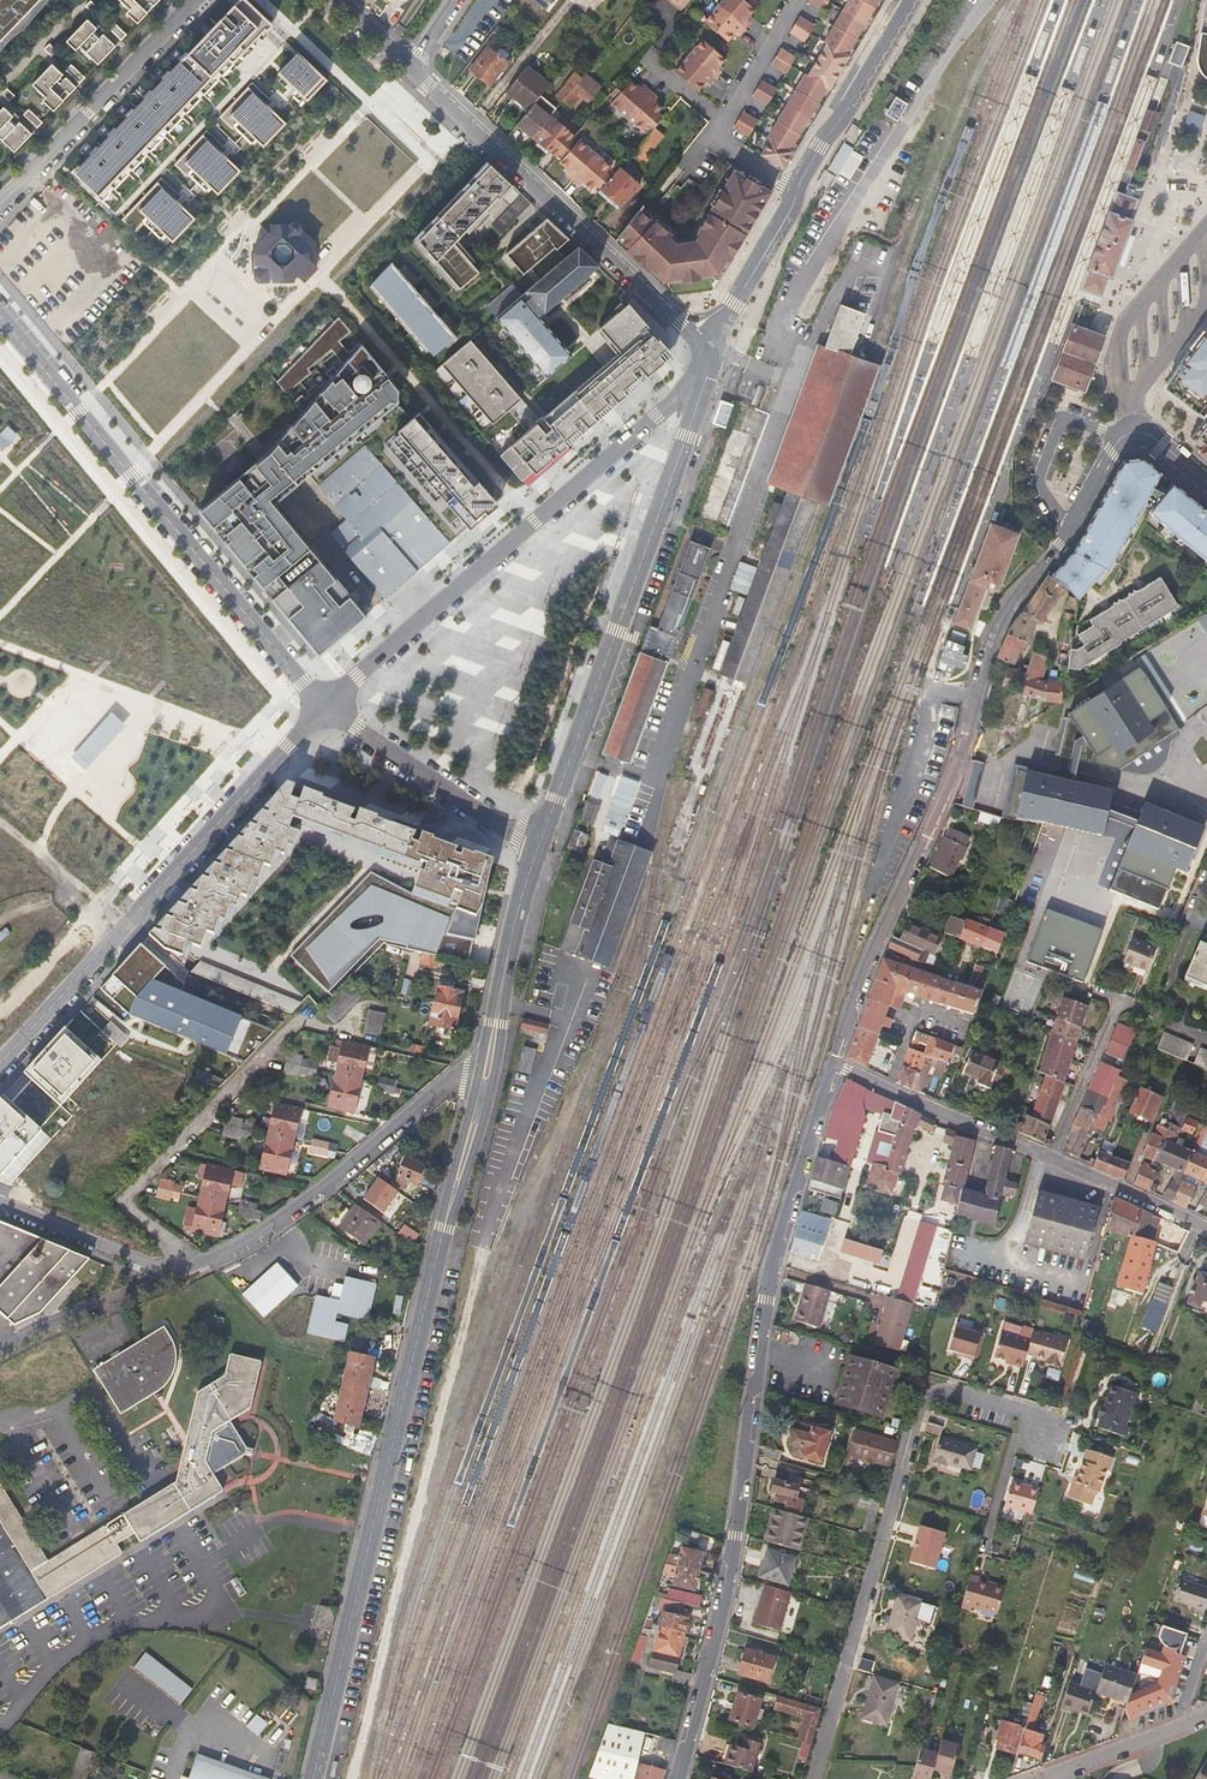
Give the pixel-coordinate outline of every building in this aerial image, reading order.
[(40,0),(0,0),(0,42),(40,0)] [(0,42),(0,51),(11,39),(25,28),(49,0),(40,0),(0,42)] [(74,173),(99,197),(230,60),(267,21),(245,0),(239,0),(212,28),(203,20),(195,28),(203,37),(185,56),(176,48),(169,56),(178,64),(167,75),(158,67),(151,74),(160,83),(149,94),(140,85),(133,93),(142,101),(131,113),(122,104),(115,112),(124,120),(113,132),(104,123),(97,131),(106,139),(95,150),(86,142),(79,150),(88,158),(74,173)] [(137,23),(160,0),(120,0),(129,10),(126,13),(137,23)] [(440,0),(428,0),(416,17),(424,23),(440,0)] [(515,2),(538,20),(548,6),(541,0),(517,0),(515,2)] [(682,9),(687,3),(689,0),(671,0),(682,9)] [(745,0),(725,0),(720,6),(746,29),(752,22),(748,19),(756,10),(745,0)] [(826,0),(809,0),(825,10),(829,2),(826,0)] [(862,0),(849,0),(843,10),(865,23),(874,7),(862,0)] [(1199,73),(1201,76),(1203,78),(1205,80),(1206,82),(1206,0),(1205,0),(1201,21),(1197,52),(1196,61),(1196,67),(1199,73)] [(91,1),(86,6),(93,13),(98,8),(91,1)] [(746,29),(720,6),(706,22),(719,33),(729,42),(736,33),(740,36),(746,29)] [(865,23),(843,10),(834,26),(856,39),(865,23)] [(1053,15),(1050,14),(1048,20),(1051,21),(1054,23),(1056,16),(1053,15)] [(815,26),(799,16),(794,24),(810,34),(815,26)] [(87,19),(66,41),(76,50),(79,47),(98,65),(115,46),(103,34),(99,39),(92,33),(97,28),(87,19)] [(267,21),(230,60),(233,64),(271,25),(267,21)] [(116,24),(110,30),(121,40),(126,35),(116,24)] [(810,34),(794,24),(790,32),(806,41),(810,34)] [(856,39),(834,26),(824,42),(827,43),(846,55),(856,39)] [(1092,29),(1089,28),(1087,35),(1089,36),(1093,37),(1095,31),(1092,29)] [(727,60),(704,40),(690,56),(716,79),(722,72),(718,69),(727,60)] [(1123,42),(1120,41),(1118,47),(1121,48),(1124,50),(1126,43),(1123,42)] [(1182,67),(1190,46),(1178,42),(1170,62),(1173,63),(1182,67)] [(846,55),(827,43),(817,59),(839,72),(849,56),(846,55)] [(49,44),(44,50),(52,57),(57,51),(49,44)] [(494,44),(490,50),(504,61),(509,54),(494,44)] [(504,61),(490,50),(487,48),(470,71),(489,86),(507,63),(504,61)] [(796,58),(780,48),(775,56),(791,65),(796,58)] [(299,51),(278,73),(308,102),(328,80),(299,51)] [(1160,56),(1157,55),(1155,61),(1158,62),(1161,64),(1163,57),(1160,56)] [(716,79),(690,56),(676,72),(689,83),(699,92),(707,83),(711,86),(716,79)] [(791,65),(775,56),(771,64),(787,73),(791,65)] [(839,72),(817,59),(808,75),(827,87),(830,88),(839,72)] [(507,92),(528,110),(534,102),(557,76),(539,61),(530,72),(526,69),(507,92)] [(564,65),(580,78),(584,74),(568,61),(564,65)] [(42,101),(53,111),(76,87),(66,77),(60,83),(57,81),(60,77),(50,67),(32,85),(46,98),(42,101)] [(74,68),(69,73),(80,84),(85,78),(74,68)] [(808,75),(805,74),(796,90),(818,103),(827,87),(808,75)] [(1074,295),(1077,287),(1087,262),(1089,256),(1091,251),(1092,247),(1096,237),(1102,222),(1105,215),(1112,195),(1117,183),(1120,175),(1123,168),(1135,136),(1140,125),(1147,107),(1150,98),(1157,80),(1151,77),(1146,75),(1046,341),(1055,344),(1064,320),(1074,295)] [(596,92),(580,79),(573,88),(561,103),(568,109),(576,99),(584,106),(596,92)] [(640,89),(631,81),(628,84),(622,80),(609,95),(614,100),(611,104),(627,117),(650,91),(643,85),(640,89)] [(777,89),(761,80),(756,88),(772,97),(777,89)] [(554,97),(561,103),(573,88),(566,82),(554,97)] [(264,147),(287,123),(249,86),(220,117),(233,130),(239,124),(264,147)] [(772,97),(756,88),(752,96),(768,105),(772,97)] [(7,89),(2,94),(9,101),(14,96),(7,89)] [(818,103),(796,90),(786,106),(808,119),(818,103)] [(663,108),(654,101),(657,97),(650,91),(627,117),(643,131),(646,127),(651,132),(654,128),(661,120),(664,116),(659,112),(663,108)] [(899,114),(908,97),(898,91),(888,107),(899,114)] [(517,123),(533,136),(550,116),(534,102),(528,110),(517,123)] [(808,119),(786,106),(777,121),(799,134),(808,119)] [(0,111),(0,139),(14,152),(32,134),(19,122),(15,126),(9,121),(13,116),(4,107),(0,111)] [(1147,107),(1140,125),(1150,129),(1157,111),(1147,107)] [(1191,111),(1184,129),(1198,134),(1201,125),(1205,116),(1191,111)] [(26,118),(37,128),(42,123),(32,112),(26,118)] [(758,121),(742,112),(738,119),(754,129),(758,121)] [(575,136),(550,116),(533,136),(557,157),(559,155),(572,139),(575,136)] [(754,129),(738,119),(733,127),(745,135),(749,137),(754,129)] [(799,134),(777,121),(768,137),(770,139),(790,150),(799,134)] [(843,139),(854,145),(862,128),(851,123),(843,139)] [(663,137),(654,128),(651,132),(632,153),(631,154),(640,162),(663,137)] [(218,195),(241,171),(203,134),(174,164),(188,177),(194,171),(218,195)] [(1135,136),(1123,168),(1131,171),(1143,139),(1135,136)] [(595,153),(579,140),(576,143),(572,139),(559,155),(563,159),(560,162),(569,170),(566,174),(573,180),(595,153)] [(790,150),(770,139),(761,155),(783,168),(792,152),(790,150)] [(1112,264),(1115,254),(1119,245),(1122,236),(1124,230),(1131,214),(1133,208),(1134,203),(1139,190),(1117,183),(1112,195),(1105,215),(1102,222),(1096,237),(1092,247),(1087,245),(1055,234),(1020,222),(981,209),(920,188),(876,173),(857,163),(858,161),(858,152),(853,149),(849,146),(843,143),(836,156),(828,170),(833,173),(838,176),(842,178),(852,172),(853,171),(872,181),(917,197),(978,218),(1017,231),(1052,243),(1084,254),(1089,256),(1087,262),(1077,287),(1101,296),(1105,281),(1110,270),(1112,264)] [(612,167),(595,153),(573,180),(579,186),(582,182),(591,190),(595,186),(599,190),(601,189),(613,175),(608,171),(612,167)] [(423,229),(416,237),(458,286),(473,274),(469,270),(474,265),(454,241),(459,235),(462,238),(487,211),(484,208),(496,196),(499,199),(512,185),(501,174),(487,161),(474,175),(477,178),(471,184),(468,181),(462,188),(465,191),(441,217),(437,214),(431,221),(434,224),(426,232),(423,229)] [(639,184),(619,167),(613,175),(601,189),(621,206),(639,184)] [(655,221),(639,210),(617,238),(628,248),(625,250),(649,273),(651,270),(659,278),(677,276),(678,279),(697,277),(697,273),(720,271),(722,269),(728,259),(731,260),(773,190),(769,188),(760,182),(762,179),(750,173),(749,176),(744,173),(736,168),(724,188),(715,204),(697,234),(700,236),(695,244),(681,242),(673,236),(675,233),(657,219),(655,221)] [(762,179),(760,182),(769,188),(771,185),(762,179)] [(173,243),(196,218),(158,182),(122,219),(136,232),(148,219),(173,243)] [(724,188),(721,187),(712,202),(715,204),(724,188)] [(489,226),(499,236),(531,204),(522,194),(489,226)] [(567,236),(548,218),(506,254),(524,274),(531,268),(540,279),(565,257),(556,246),(567,236)] [(290,223),(290,226),(271,226),(270,231),(259,244),(253,244),(253,252),(253,274),(259,281),(291,279),(297,273),(304,280),(316,267),(313,264),(303,254),(315,243),(300,228),(300,227),(301,225),(300,222),(298,220),(295,219),(292,220),(290,223)] [(509,307),(496,319),(547,376),(564,361),(565,362),(573,354),(539,316),(564,293),(565,294),(590,271),(591,273),(598,267),(579,246),(566,259),(565,257),(540,279),(523,295),(509,307)] [(401,272),(392,262),(373,282),(435,354),(456,336),(451,330),(442,319),(430,306),(421,296),(410,282),(401,272)] [(479,272),(474,265),(469,270),(473,274),(458,286),(460,288),(479,272)] [(401,272),(410,282),(415,277),(406,267),(401,272)] [(509,307),(523,295),(513,284),(500,295),(509,307)] [(421,296),(430,306),(436,301),(427,291),(421,296)] [(496,319),(509,307),(500,295),(486,307),(496,319)] [(626,305),(597,331),(617,353),(538,424),(537,423),(500,455),(523,481),(588,423),(589,424),(640,378),(641,378),(671,355),(656,339),(626,305)] [(839,306),(824,347),(849,357),(865,315),(839,306)] [(442,319),(451,330),(457,325),(447,315),(442,319)] [(248,471),(199,510),(319,655),(345,633),(367,615),(275,503),(307,476),(346,521),(330,534),(385,599),(401,585),(430,561),(453,540),(474,523),(484,514),(478,507),(492,496),(423,416),(415,422),(398,402),(399,389),(362,343),(361,342),(349,352),(340,341),(352,331),(339,317),(276,382),(286,394),(307,371),(304,368),(326,345),(343,364),(339,370),(330,361),(321,369),(327,375),(318,384),(313,380),(305,390),(309,394),(305,398),(300,394),(292,402),(302,414),(270,453),(248,471)] [(1082,393),(1103,335),(1089,329),(1071,322),(1050,377),(1082,393)] [(1186,357),(1171,378),(1168,384),(1165,389),(1180,400),(1188,406),(1202,418),(1205,420),(1204,422),(1188,442),(1200,450),(1199,452),(1204,456),(1206,459),(1206,330),(1186,357)] [(468,341),(443,362),(495,423),(520,402),(468,341)] [(849,357),(824,347),(773,483),(788,488),(758,568),(748,597),(746,600),(740,617),(730,643),(720,671),(718,677),(744,687),(813,498),(821,501),(828,504),(878,368),(870,365),(849,357)] [(0,429),(0,444),(4,449),(18,436),(6,423),(0,429)] [(724,446),(715,474),(732,480),(742,452),(724,446)] [(1160,491),(1166,479),(1142,459),(1123,462),(1100,504),(1085,531),(1079,543),(1078,543),(1074,551),(1052,575),(1067,586),(1075,597),(1077,597),(1105,567),(1103,566),(1112,550),(1116,551),(1122,541),(1118,539),(1124,528),(1128,529),(1143,503),(1152,508),(1164,493),(1160,491)] [(1149,511),(1164,524),(1187,496),(1173,484),(1164,493),(1152,508),(1149,511)] [(492,496),(478,507),(484,514),(497,502),(492,496)] [(1187,496),(1164,524),(1206,559),(1206,558),(1206,513),(1197,503),(1187,496)] [(728,507),(723,505),(716,522),(721,525),(728,507)] [(971,578),(987,584),(999,588),(1021,532),(992,521),(971,578)] [(643,647),(672,659),(712,555),(693,548),(659,635),(649,630),(643,647)] [(730,590),(748,597),(758,568),(741,562),(730,590)] [(1037,591),(1026,607),(1040,617),(1043,619),(1067,586),(1052,575),(1049,573),(1037,591)] [(1076,648),(1069,647),(1069,649),(1066,666),(1080,669),(1080,667),(1120,643),(1118,639),(1123,636),(1124,639),(1137,631),(1136,629),(1146,623),(1148,625),(1172,610),(1171,607),(1177,604),(1159,576),(1145,585),(1151,596),(1145,599),(1139,589),(1136,591),(1133,590),(1132,593),(1128,592),(1127,596),(1121,600),(1117,599),(1117,602),(1113,601),(1112,605),(1110,606),(1116,617),(1109,621),(1103,610),(1088,619),(1091,625),(1087,627),(1088,629),(1083,632),(1082,630),(1077,633),(1083,644),(1076,648)] [(987,584),(971,578),(955,618),(971,625),(987,584)] [(1139,589),(1145,599),(1151,596),(1145,585),(1139,589)] [(1062,647),(1069,649),(1069,647),(1078,598),(1077,597),(1075,597),(1070,596),(1062,626),(1059,640),(1066,641),(1066,643),(1065,644),(1063,644),(1062,647)] [(740,617),(746,600),(739,597),(732,614),(740,617)] [(1110,606),(1103,610),(1109,621),(1116,617),(1110,606)] [(1020,614),(1036,624),(1040,617),(1026,607),(1023,610),(1020,614)] [(1198,616),(1206,628),(1206,610),(1198,616)] [(997,655),(994,668),(999,670),(1002,659),(1014,664),(1036,624),(1020,614),(1019,615),(1011,626),(997,655)] [(947,641),(936,669),(951,675),(954,668),(961,671),(967,656),(962,654),(964,647),(963,647),(967,635),(954,630),(949,641),(947,641)] [(713,669),(720,671),(730,643),(723,641),(713,669)] [(1044,649),(1046,643),(1036,643),(1032,659),(1047,663),(1050,651),(1044,649)] [(672,659),(643,647),(616,719),(603,755),(631,766),(672,659)] [(1040,679),(1047,663),(1032,659),(1028,673),(1027,675),(1039,679),(1040,679)] [(1118,767),(1178,727),(1140,666),(1067,712),(1058,754),(1118,767)] [(1009,667),(1001,685),(1022,691),(1027,675),(1028,673),(1009,667)] [(1039,679),(1027,675),(1022,691),(1060,702),(1063,684),(1048,682),(1042,680),(1040,679),(1039,679)] [(110,712),(75,752),(90,765),(124,725),(110,712)] [(705,730),(688,776),(705,783),(722,737),(705,730)] [(974,763),(960,807),(971,811),(985,766),(974,763)] [(1043,823),(1102,836),(1108,818),(1111,801),(1113,791),(1017,770),(1005,820),(1043,823)] [(444,958),(468,963),(473,940),(475,941),(476,935),(492,860),(474,853),(473,855),(442,843),(442,842),(433,839),(433,837),(422,833),(421,835),(414,833),(414,832),(391,823),(391,825),(376,819),(377,817),(359,810),(358,813),(322,799),(323,796),(304,789),(303,790),(294,786),(295,786),(287,783),(255,819),(149,935),(164,950),(183,956),(187,943),(191,945),(201,949),(207,932),(215,935),(220,919),(225,921),(227,922),(233,906),(237,893),(246,897),(253,880),(257,882),(264,865),(270,867),(276,853),(280,855),(285,857),(288,847),(293,849),(297,837),(291,835),(296,830),(309,834),(310,830),(380,856),(378,860),(418,875),(410,898),(369,877),(290,956),(328,993),(381,940),(387,945),(424,953),(444,958)] [(1142,813),(1111,801),(1108,818),(1135,830),(1142,813)] [(608,827),(616,829),(623,808),(615,805),(608,827)] [(1127,850),(1175,870),(1185,873),(1192,856),(1203,829),(1184,821),(1186,817),(1166,809),(1165,813),(1149,806),(1145,805),(1142,813),(1135,830),(1127,850)] [(588,806),(581,823),(593,828),(600,810),(588,806)] [(978,823),(997,829),(1000,820),(981,814),(978,823)] [(380,856),(310,830),(309,834),(378,860),(380,856)] [(945,830),(941,838),(961,847),(964,839),(945,830)] [(576,835),(570,852),(582,857),(589,840),(576,835)] [(965,848),(961,847),(941,838),(928,868),(950,880),(965,848)] [(610,873),(594,867),(561,953),(608,971),(651,858),(611,843),(602,865),(612,869),(610,873)] [(288,847),(285,857),(289,858),(293,849),(288,847)] [(1159,910),(1175,870),(1127,850),(1111,890),(1159,910)] [(276,853),(270,867),(275,869),(280,855),(276,853)] [(253,880),(246,897),(251,899),(257,882),(253,880)] [(998,929),(990,926),(988,930),(981,949),(994,954),(1011,907),(1016,892),(1012,891),(1011,895),(1007,894),(998,920),(1001,921),(998,929)] [(237,908),(233,906),(227,922),(231,923),(237,908)] [(1103,928),(1047,908),(1027,962),(1083,982),(1103,928)] [(220,919),(215,935),(219,937),(225,921),(220,919)] [(943,932),(955,937),(960,924),(948,919),(943,932)] [(957,939),(981,949),(988,930),(964,920),(957,939)] [(909,922),(900,941),(921,950),(915,961),(927,965),(931,955),(933,956),(937,948),(944,951),(949,942),(942,939),(942,937),(909,922)] [(911,960),(915,961),(921,950),(900,941),(892,937),(888,946),(887,948),(910,959),(911,960)] [(1146,972),(1155,950),(1132,941),(1123,963),(1146,972)] [(167,1031),(244,1062),(274,1031),(181,992),(185,982),(181,981),(141,944),(100,989),(130,1016),(149,1023),(168,1030),(167,1031)] [(1198,944),(1183,978),(1206,989),(1206,948),(1198,944)] [(443,961),(444,958),(424,953),(421,963),(437,967),(439,960),(443,961)] [(911,969),(883,959),(875,981),(903,992),(911,969)] [(201,961),(191,972),(211,980),(217,968),(201,961)] [(925,1000),(971,1016),(977,999),(979,993),(973,991),(981,968),(975,966),(967,988),(911,969),(903,992),(906,993),(911,995),(925,1000)] [(217,968),(211,980),(261,1001),(265,993),(266,988),(217,968)] [(905,998),(906,993),(903,992),(875,981),(872,986),(871,989),(868,999),(889,1007),(891,1006),(894,1007),(898,996),(905,998)] [(359,995),(348,983),(320,1011),(332,1022),(359,995)] [(371,989),(372,993),(374,995),(377,996),(380,996),(382,994),(384,991),(383,988),(381,985),(379,983),(375,984),(372,986),(371,989)] [(439,986),(435,1002),(460,1008),(463,992),(439,986)] [(266,988),(265,993),(298,1006),(302,1003),(266,988)] [(265,993),(261,1001),(291,1013),(298,1006),(265,993)] [(1050,1011),(1048,1016),(1080,1029),(1086,1006),(1062,998),(1057,1013),(1050,1011)] [(889,1028),(892,1020),(885,1017),(889,1007),(868,999),(863,1014),(847,1059),(866,1068),(882,1025),(889,1028)] [(459,1011),(460,1008),(435,1002),(435,1005),(459,1011)] [(455,1029),(459,1011),(435,1005),(430,1023),(455,1029)] [(364,1033),(379,1036),(384,1013),(369,1010),(364,1033)] [(1054,1026),(1053,1030),(1052,1033),(1076,1043),(1080,1029),(1048,1016),(1046,1024),(1054,1026)] [(544,1036),(547,1025),(522,1017),(519,1028),(544,1036)] [(111,1020),(102,1031),(120,1047),(129,1037),(111,1020)] [(1119,1024),(1112,1041),(1128,1047),(1136,1030),(1119,1024)] [(37,1066),(28,1077),(53,1100),(61,1091),(68,1098),(93,1070),(86,1063),(94,1055),(64,1028),(33,1063),(37,1066)] [(952,1046),(916,1032),(910,1046),(918,1048),(920,1043),(927,1045),(923,1056),(926,1057),(942,1062),(946,1063),(952,1046)] [(1065,1079),(1076,1043),(1052,1033),(1042,1072),(1045,1073),(1065,1079)] [(1165,1039),(1162,1037),(1155,1051),(1159,1052),(1165,1039)] [(1177,1044),(1165,1039),(1159,1052),(1172,1058),(1177,1044)] [(366,1047),(335,1041),(333,1048),(329,1047),(326,1061),(335,1064),(333,1074),(359,1079),(366,1047)] [(404,1045),(403,1048),(424,1052),(424,1049),(421,1048),(422,1046),(408,1043),(407,1045),(404,1045)] [(1190,1050),(1177,1044),(1172,1058),(1184,1063),(1190,1050)] [(886,1048),(875,1073),(886,1079),(895,1053),(894,1052),(895,1048),(890,1045),(888,1049),(886,1048)] [(530,1075),(537,1050),(523,1047),(517,1072),(530,1075)] [(983,1049),(980,1055),(990,1060),(993,1053),(983,1049)] [(905,1058),(901,1068),(913,1072),(917,1064),(922,1066),(926,1057),(923,1056),(907,1050),(905,1058)] [(993,1076),(1000,1078),(1000,1076),(1004,1068),(1004,1067),(997,1065),(998,1063),(990,1060),(980,1055),(971,1052),(969,1055),(960,1078),(977,1084),(988,1088),(993,1076)] [(1194,1067),(1200,1070),(1206,1073),(1206,1057),(1201,1055),(1199,1054),(1194,1067)] [(94,1055),(86,1063),(93,1070),(101,1061),(94,1055)] [(299,1058),(286,1055),(284,1064),(298,1066),(305,1068),(314,1070),(315,1064),(299,1060),(299,1058)] [(939,1069),(942,1062),(926,1057),(922,1066),(917,1064),(913,1072),(901,1068),(896,1084),(909,1090),(910,1088),(912,1084),(915,1085),(923,1064),(939,1069)] [(33,1063),(24,1073),(28,1077),(37,1066),(33,1063)] [(296,1073),(298,1066),(284,1064),(282,1075),(295,1078),(296,1073)] [(1101,1064),(1089,1093),(1104,1100),(1117,1071),(1101,1064)] [(296,1073),(304,1075),(305,1068),(298,1066),(296,1073)] [(312,1077),(314,1070),(305,1068),(304,1075),(312,1077)] [(1009,1070),(1004,1068),(1000,1076),(1006,1078),(1009,1070)] [(1108,1121),(1121,1091),(1126,1080),(1120,1077),(1122,1071),(1118,1069),(1117,1071),(1104,1100),(1097,1116),(1095,1119),(1105,1124),(1106,1120),(1108,1121)] [(1016,1122),(1013,1131),(1052,1148),(1054,1144),(1047,1141),(1064,1084),(1065,1079),(1045,1073),(1031,1116),(1025,1114),(1021,1123),(1016,1122)] [(352,1112),(359,1079),(333,1074),(326,1106),(352,1112)] [(860,1107),(866,1088),(847,1079),(834,1104),(841,1106),(830,1140),(826,1154),(844,1160),(857,1117),(860,1107)] [(410,1084),(388,1080),(386,1085),(409,1090),(410,1084)] [(386,1085),(378,1083),(376,1090),(385,1092),(386,1085)] [(1150,1088),(1140,1084),(1134,1097),(1128,1112),(1148,1122),(1158,1103),(1160,1099),(1147,1094),(1150,1088)] [(407,1099),(409,1090),(386,1085),(385,1092),(392,1094),(392,1096),(407,1099)] [(886,1120),(882,1134),(893,1137),(900,1119),(891,1116),(895,1102),(894,1101),(866,1088),(860,1107),(886,1120)] [(61,1091),(53,1100),(60,1106),(68,1098),(61,1091)] [(1085,1101),(1081,1109),(1097,1116),(1104,1100),(1089,1093),(1087,1095),(1085,1101)] [(4,1096),(0,1100),(13,1111),(16,1107),(4,1096)] [(0,1100),(0,1173),(2,1170),(4,1172),(12,1163),(9,1160),(23,1145),(26,1147),(35,1138),(28,1131),(35,1124),(16,1107),(13,1111),(0,1100)] [(893,1137),(882,1134),(878,1132),(868,1163),(873,1164),(867,1186),(891,1192),(896,1173),(899,1174),(912,1136),(914,1136),(918,1125),(934,1133),(937,1125),(935,1125),(933,1124),(934,1121),(895,1102),(891,1116),(900,1119),(893,1137)] [(1182,1102),(1168,1125),(1181,1130),(1187,1118),(1192,1108),(1182,1102)] [(298,1108),(273,1103),(265,1135),(291,1141),(298,1108)] [(1091,1129),(1095,1119),(1097,1116),(1081,1109),(1062,1151),(1077,1158),(1091,1129)] [(241,1121),(226,1117),(223,1126),(247,1131),(248,1126),(240,1124),(241,1121)] [(864,1119),(857,1117),(844,1160),(826,1154),(830,1140),(823,1137),(816,1159),(844,1167),(849,1168),(864,1119)] [(1187,1118),(1181,1130),(1168,1125),(1152,1161),(1157,1162),(1157,1163),(1175,1170),(1168,1187),(1161,1197),(1171,1202),(1180,1183),(1184,1174),(1183,1173),(1191,1153),(1194,1154),(1206,1128),(1206,1127),(1201,1125),(1191,1145),(1186,1144),(1184,1149),(1176,1147),(1183,1131),(1191,1134),(1197,1123),(1187,1118)] [(1100,1133),(1105,1124),(1095,1119),(1091,1129),(1100,1133)] [(1168,1125),(1164,1123),(1161,1129),(1157,1127),(1153,1137),(1149,1136),(1141,1156),(1151,1160),(1149,1166),(1151,1166),(1148,1171),(1139,1168),(1133,1184),(1136,1185),(1144,1189),(1148,1191),(1151,1179),(1153,1172),(1157,1163),(1157,1162),(1152,1161),(1168,1125)] [(35,1124),(28,1131),(35,1138),(42,1130),(35,1124)] [(247,1131),(223,1126),(221,1137),(237,1141),(238,1137),(245,1138),(247,1131)] [(952,1145),(942,1185),(945,1186),(942,1199),(958,1204),(963,1186),(974,1141),(957,1136),(957,1133),(946,1128),(943,1142),(952,1145)] [(1206,1143),(1206,1128),(1194,1154),(1191,1153),(1183,1173),(1184,1174),(1206,1182),(1206,1159),(1201,1157),(1206,1143)] [(291,1141),(265,1135),(258,1168),(284,1173),(291,1141)] [(319,1140),(311,1138),(309,1145),(318,1147),(319,1140)] [(407,1145),(403,1140),(372,1165),(376,1169),(407,1145)] [(9,1160),(12,1163),(26,1147),(23,1145),(9,1160)] [(318,1147),(309,1145),(307,1152),(316,1154),(318,1147)] [(324,1155),(325,1148),(318,1147),(316,1154),(324,1155)] [(968,1188),(963,1186),(958,1204),(956,1214),(994,1225),(1001,1195),(1014,1198),(1018,1182),(1004,1179),(1011,1151),(1010,1151),(1001,1148),(995,1147),(985,1197),(967,1191),(968,1188)] [(1090,1159),(1088,1164),(1088,1166),(1114,1177),(1122,1180),(1128,1164),(1110,1156),(1111,1154),(1100,1149),(1095,1161),(1090,1159)] [(395,1184),(407,1189),(409,1182),(417,1185),(425,1166),(413,1161),(415,1157),(407,1154),(395,1184)] [(810,1181),(836,1189),(844,1167),(816,1159),(814,1166),(813,1170),(810,1181)] [(239,1172),(205,1164),(203,1173),(196,1172),(195,1177),(202,1178),(196,1207),(186,1205),(181,1228),(216,1236),(219,1222),(227,1184),(236,1186),(239,1172)] [(836,1189),(842,1191),(849,1168),(844,1167),(836,1189)] [(364,1199),(383,1213),(398,1192),(379,1178),(364,1199)] [(158,1180),(157,1188),(179,1194),(180,1188),(172,1186),(173,1183),(158,1180)] [(1193,1188),(1180,1183),(1171,1202),(1183,1208),(1184,1208),(1193,1188)] [(937,1208),(956,1214),(958,1204),(942,1199),(945,1186),(942,1185),(937,1208)] [(1194,1213),(1197,1214),(1201,1207),(1205,1208),(1206,1205),(1206,1186),(1194,1213)] [(179,1194),(157,1188),(154,1199),(169,1202),(170,1198),(178,1200),(179,1194)] [(1085,1259),(1098,1209),(1038,1193),(1025,1244),(1085,1259)] [(1125,1236),(1129,1237),(1131,1238),(1151,1244),(1158,1218),(1113,1198),(1104,1230),(1106,1231),(1119,1235),(1118,1239),(1123,1240),(1125,1236)] [(259,1211),(255,1210),(252,1210),(246,1208),(247,1203),(239,1201),(238,1206),(237,1213),(244,1215),(243,1218),(257,1221),(259,1211)] [(363,1245),(380,1221),(356,1204),(338,1227),(363,1245)] [(837,1207),(825,1204),(821,1215),(833,1219),(837,1207)] [(828,1221),(800,1212),(800,1213),(789,1252),(815,1261),(828,1221)] [(0,1222),(0,1312),(14,1326),(41,1313),(90,1259),(0,1222)] [(224,1223),(219,1222),(216,1236),(221,1237),(224,1223)] [(1177,1227),(1167,1250),(1177,1254),(1187,1231),(1177,1227)] [(874,1262),(879,1249),(844,1238),(840,1251),(874,1262)] [(1144,1275),(1152,1245),(1151,1244),(1131,1238),(1122,1269),(1144,1275)] [(286,1260),(249,1286),(266,1311),(277,1303),(292,1292),(303,1285),(286,1260)] [(1168,1277),(1175,1280),(1179,1269),(1172,1266),(1168,1277)] [(1140,1294),(1144,1275),(1122,1269),(1117,1286),(1140,1294)] [(342,1274),(336,1300),(334,1311),(335,1312),(362,1318),(370,1281),(342,1274)] [(1199,1274),(1190,1296),(1206,1302),(1206,1277),(1199,1274)] [(1152,1300),(1165,1305),(1166,1301),(1172,1287),(1159,1282),(1152,1300)] [(819,1328),(829,1292),(805,1285),(794,1322),(819,1328)] [(292,1292),(277,1303),(285,1315),(301,1304),(292,1292)] [(334,1318),(335,1312),(334,1311),(324,1309),(327,1298),(313,1295),(305,1332),(340,1341),(345,1321),(334,1318)] [(912,1304),(885,1296),(881,1308),(883,1309),(873,1344),(898,1351),(912,1304)] [(336,1300),(327,1298),(324,1309),(334,1311),(336,1300)] [(1003,1322),(1000,1332),(993,1357),(1005,1360),(1004,1362),(1021,1367),(1025,1353),(1029,1340),(1032,1328),(1024,1326),(1023,1328),(1003,1322)] [(152,1392),(159,1387),(163,1385),(166,1381),(170,1375),(173,1370),(176,1361),(176,1350),(175,1345),(173,1340),(169,1331),(164,1323),(91,1370),(119,1414),(152,1392)] [(980,1333),(955,1326),(948,1349),(963,1353),(962,1356),(972,1359),(980,1333)] [(1067,1340),(1041,1332),(1040,1334),(1032,1331),(1029,1340),(1025,1353),(1034,1355),(1034,1357),(1044,1360),(1048,1361),(1048,1363),(1059,1367),(1067,1340)] [(797,1344),(799,1335),(789,1332),(787,1340),(797,1344)] [(225,1462),(241,1452),(249,1454),(250,1447),(244,1445),(242,1441),(227,1418),(247,1405),(257,1359),(226,1352),(222,1373),(194,1391),(174,1481),(48,1561),(0,1488),(0,1631),(123,1552),(117,1543),(133,1533),(139,1542),(185,1512),(220,1489),(213,1477),(209,1472),(225,1462)] [(371,1358),(349,1352),(345,1371),(334,1417),(357,1423),(371,1358)] [(850,1356),(836,1402),(878,1414),(891,1369),(850,1356)] [(1057,1370),(1047,1369),(1046,1378),(1056,1379),(1057,1370)] [(1125,1426),(1136,1392),(1110,1383),(1106,1395),(1107,1395),(1103,1406),(1102,1406),(1098,1405),(1095,1417),(1098,1418),(1095,1426),(1125,1436),(1126,1433),(1128,1427),(1125,1426)] [(163,1394),(159,1387),(152,1392),(156,1398),(163,1394)] [(941,1427),(927,1424),(924,1435),(938,1439),(941,1427)] [(791,1455),(817,1463),(826,1434),(799,1426),(796,1433),(791,1432),(788,1445),(793,1446),(791,1455)] [(849,1454),(890,1466),(891,1465),(891,1464),(897,1442),(855,1430),(849,1454)] [(967,1447),(938,1439),(931,1464),(943,1468),(945,1465),(961,1470),(961,1469),(968,1471),(974,1450),(966,1448),(967,1447)] [(765,1448),(762,1456),(777,1460),(779,1452),(765,1448)] [(1111,1457),(1084,1448),(1074,1476),(1070,1488),(1068,1487),(1064,1497),(1089,1505),(1093,1491),(1095,1492),(1103,1469),(1106,1470),(1111,1457)] [(799,1487),(800,1478),(776,1472),(773,1480),(799,1487)] [(798,1492),(799,1487),(773,1480),(771,1491),(777,1493),(774,1502),(786,1505),(784,1512),(800,1517),(805,1495),(798,1492)] [(1032,1513),(1039,1488),(1011,1480),(1004,1505),(1025,1511),(1032,1513)] [(862,1507),(878,1511),(880,1502),(865,1497),(862,1507)] [(1008,1508),(1006,1515),(1019,1519),(1021,1513),(1008,1508)] [(769,1524),(764,1541),(797,1550),(803,1530),(799,1529),(802,1517),(800,1517),(784,1512),(776,1510),(772,1525),(769,1524)] [(694,1522),(710,1524),(712,1514),(696,1512),(694,1522)] [(683,1516),(680,1525),(686,1527),(689,1518),(683,1516)] [(694,1541),(698,1531),(686,1527),(680,1525),(676,1535),(694,1541)] [(674,1562),(673,1565),(699,1571),(704,1552),(681,1547),(678,1563),(674,1562)] [(786,1585),(793,1558),(767,1550),(759,1576),(786,1585)] [(695,1588),(699,1571),(673,1565),(673,1567),(676,1568),(673,1584),(695,1588)] [(844,1584),(856,1588),(861,1568),(849,1565),(844,1584)] [(1003,1587),(979,1581),(980,1578),(971,1575),(961,1608),(971,1611),(972,1607),(996,1613),(1003,1587)] [(1206,1601),(1206,1590),(1179,1581),(1172,1602),(1194,1609),(1193,1612),(1202,1616),(1206,1601)] [(789,1592),(763,1584),(752,1623),(778,1631),(789,1592)] [(668,1588),(665,1598),(700,1606),(702,1595),(668,1588)] [(654,1620),(662,1597),(654,1596),(647,1618),(654,1620)] [(911,1642),(921,1604),(899,1597),(895,1611),(894,1610),(886,1635),(911,1642)] [(663,1611),(658,1631),(684,1636),(688,1617),(663,1611)] [(679,1655),(684,1636),(658,1631),(653,1630),(648,1629),(643,1627),(634,1651),(628,1669),(637,1670),(641,1662),(645,1662),(644,1666),(647,1666),(646,1672),(658,1675),(660,1666),(675,1669),(677,1661),(642,1653),(648,1638),(656,1640),(654,1650),(679,1655)] [(1160,1653),(1144,1648),(1139,1660),(1162,1667),(1158,1683),(1128,1696),(1126,1701),(1123,1708),(1128,1719),(1172,1701),(1171,1700),(1169,1698),(1167,1694),(1170,1685),(1173,1686),(1176,1677),(1166,1674),(1173,1652),(1174,1648),(1173,1648),(1172,1648),(1172,1647),(1171,1647),(1170,1647),(1169,1647),(1168,1647),(1168,1646),(1167,1646),(1166,1646),(1165,1645),(1164,1644),(1163,1644),(1160,1653)] [(767,1681),(775,1654),(747,1645),(740,1673),(767,1681)] [(1135,1675),(1103,1665),(1094,1691),(1126,1701),(1128,1696),(1135,1675)] [(693,1673),(675,1669),(672,1679),(690,1684),(693,1673)] [(886,1726),(898,1685),(875,1678),(863,1719),(886,1726)] [(307,1683),(304,1693),(314,1696),(317,1685),(307,1683)] [(1061,1706),(1086,1714),(1094,1691),(1068,1683),(1061,1706)] [(807,1692),(804,1703),(822,1708),(825,1697),(807,1692)] [(737,1693),(729,1719),(752,1725),(756,1714),(760,1715),(761,1711),(757,1709),(760,1699),(737,1693)] [(1036,1728),(1043,1696),(1034,1694),(1027,1726),(1036,1728)] [(805,1717),(799,1739),(812,1743),(822,1708),(804,1703),(778,1696),(775,1706),(777,1709),(805,1717)] [(261,1736),(268,1723),(254,1716),(247,1730),(261,1736)] [(996,1748),(1016,1754),(1017,1751),(1020,1740),(1024,1727),(1001,1719),(996,1738),(999,1739),(996,1748)] [(641,1745),(644,1732),(608,1724),(604,1734),(589,1775),(605,1778),(632,1778),(637,1761),(641,1745)] [(780,1729),(778,1733),(792,1737),(794,1733),(780,1729)] [(1024,1741),(1020,1740),(1017,1751),(1040,1758),(1044,1743),(1043,1742),(1044,1738),(1041,1737),(1041,1735),(1027,1731),(1024,1741)] [(644,1732),(641,1745),(665,1751),(668,1737),(644,1732)] [(665,1751),(673,1753),(676,1739),(668,1737),(665,1751)] [(936,1765),(952,1770),(960,1742),(944,1737),(940,1750),(923,1745),(919,1762),(915,1774),(932,1778),(936,1765)] [(745,1740),(742,1751),(747,1753),(750,1741),(745,1740)] [(730,1748),(725,1764),(754,1773),(763,1745),(750,1741),(747,1753),(742,1751),(730,1748)] [(70,1766),(81,1770),(88,1751),(77,1747),(70,1766)] [(198,1759),(261,1778),(269,1778),(199,1756),(198,1759)] [(198,1759),(192,1778),(261,1778),(198,1759)] [(632,1778),(662,1778),(665,1768),(637,1761),(632,1778)] [(1198,1778),(1206,1778),(1206,1765),(1198,1778)]
